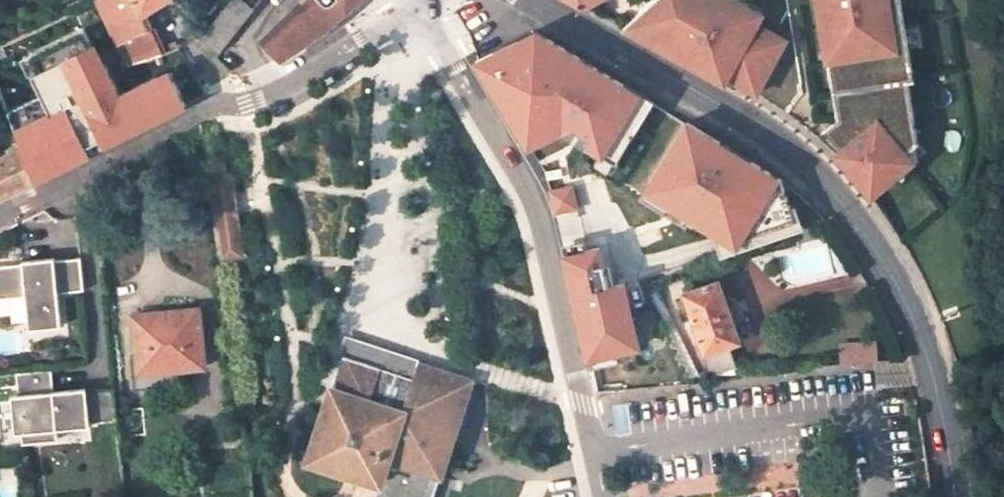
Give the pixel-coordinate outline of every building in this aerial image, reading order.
[(151,27),(145,14),(167,0),(99,0),(119,44),(151,27)] [(205,38),(221,50),(253,8),(248,5),(242,0),(235,0),(205,38)] [(253,0),(252,0),(248,5),(253,8),(258,3),(253,0)] [(262,39),(282,59),(308,43),(321,35),(331,26),(326,21),(340,8),(346,14),(361,0),(304,0),(262,39)] [(741,77),(739,82),(757,92),(788,39),(759,22),(765,12),(743,0),(653,0),(635,17),(644,29),(641,35),(713,75),(719,65),(741,77)] [(869,199),(892,181),(894,171),(903,164),(900,160),(919,146),(909,84),(915,83),(901,0),(817,0),(824,42),(833,41),(836,60),(843,59),(851,110),(839,112),(840,119),(834,124),(850,144),(840,151),(835,155),(869,199)] [(331,26),(346,14),(340,8),(326,21),(331,26)] [(624,26),(641,35),(644,29),(635,17),(624,26)] [(163,51),(151,27),(119,44),(129,65),(145,59),(163,51)] [(541,29),(477,61),(532,150),(577,128),(626,159),(660,105),(541,29)] [(827,61),(836,60),(833,41),(824,42),(827,61)] [(193,70),(165,84),(156,81),(145,59),(129,65),(119,69),(125,80),(148,126),(175,111),(207,94),(193,70)] [(839,112),(851,110),(843,59),(831,61),(839,112)] [(713,75),(736,88),(739,82),(741,77),(719,65),(713,75)] [(16,72),(0,79),(0,91),(8,114),(28,105),(16,72)] [(125,80),(71,107),(77,120),(56,130),(49,112),(13,128),(20,147),(33,182),(60,169),(114,143),(148,126),(125,80)] [(689,120),(645,195),(714,235),(723,259),(805,229),(786,178),(689,120)] [(825,131),(840,151),(850,144),(834,124),(825,131)] [(892,181),(921,159),(919,146),(900,160),(903,164),(894,171),(892,181)] [(33,182),(20,147),(0,157),(0,197),(33,182)] [(221,181),(224,202),(232,201),(230,179),(221,181)] [(221,181),(209,183),(219,259),(240,256),(232,201),(224,202),(221,181)] [(575,186),(551,191),(556,213),(580,208),(575,186)] [(604,243),(564,252),(590,359),(647,346),(630,279),(614,283),(604,243)] [(58,293),(83,290),(80,258),(55,260),(54,258),(23,261),(23,264),(0,266),(0,299),(26,296),(29,329),(61,326),(58,293)] [(699,331),(713,374),(735,367),(727,344),(740,340),(733,322),(723,293),(719,281),(686,293),(694,316),(699,331)] [(735,294),(727,292),(723,293),(733,322),(738,320),(742,313),(735,294)] [(686,293),(674,296),(683,319),(694,316),(686,293)] [(206,368),(200,309),(157,313),(158,324),(135,326),(140,381),(153,379),(152,373),(206,368)] [(157,313),(134,315),(135,326),(158,324),(157,313)] [(683,319),(688,335),(699,331),(694,316),(683,319)] [(414,376),(420,361),(346,337),(340,353),(348,355),(414,376)] [(841,341),(843,361),(882,358),(881,338),(841,341)] [(472,379),(420,361),(414,376),(348,355),(340,377),(337,386),(332,385),(309,456),(382,482),(377,496),(433,496),(472,379)] [(59,438),(58,428),(90,425),(90,422),(118,419),(115,388),(87,391),(86,388),(54,391),(52,369),(16,373),(19,395),(13,395),(16,432),(22,431),(23,442),(59,438)]
